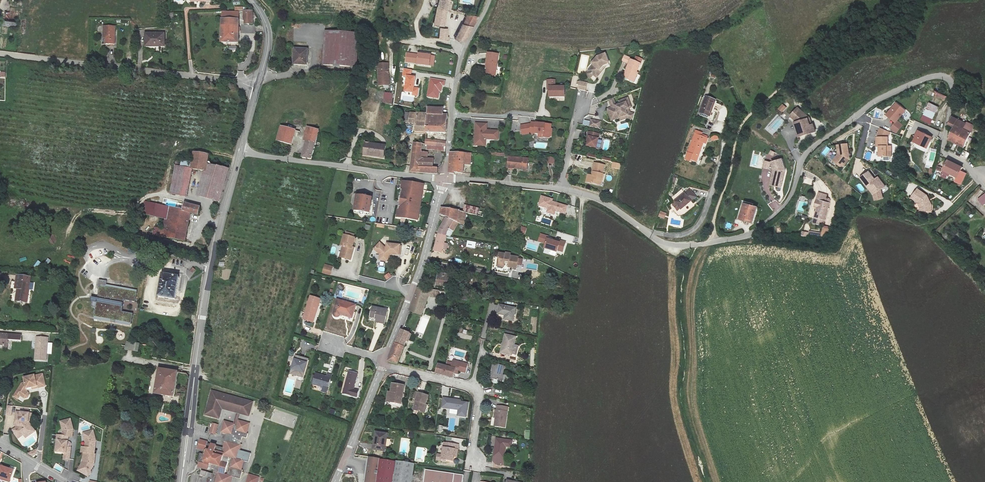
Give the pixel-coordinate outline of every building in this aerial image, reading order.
[(432,0),(439,2),(434,24),(444,26),(447,14),(449,15),(451,5),(449,4),(450,0),(432,0)] [(223,11),(221,41),(238,43),(239,11),(223,11)] [(253,11),(243,11),(243,23),(253,23),(253,11)] [(475,24),(479,17),(467,14),(455,39),(466,41),(475,24)] [(115,26),(104,25),(104,37),(106,37),(106,43),(114,43),(115,26)] [(441,29),(439,39),(448,40),(449,38),(447,37),(448,29),(441,29)] [(357,32),(325,30),(323,65),(355,67),(357,32)] [(165,32),(146,32),(147,46),(165,46),(165,32)] [(308,48),(294,48),(293,64),(307,65),(308,48)] [(434,55),(418,53),(418,54),(407,52),(406,61),(417,62),(417,63),(433,65),(434,55)] [(487,62),(486,74),(495,75),(498,53),(488,52),(486,62),(487,62)] [(602,70),(601,69),(604,66),(609,64),(608,62),(609,62),(605,53),(597,56),(592,62),(593,64),(586,73),(590,76),(593,73),(597,76),(602,70)] [(622,60),(629,63),(627,67),(628,68),(627,70),(626,70),(623,76),(633,80),(637,72),(636,71),(642,59),(636,56),(634,60),(631,58),(624,54),(622,60)] [(388,62),(377,63),(378,85),(389,85),(388,72),(387,72),(387,69),(388,69),(388,62)] [(405,91),(413,92),(412,95),(418,96),(419,88),(413,87),(415,76),(411,76),(411,70),(404,69),(403,75),(407,76),(405,91)] [(444,85),(445,81),(430,78),(427,96),(438,98),(439,91),(441,91),(442,85),(444,85)] [(564,85),(555,85),(555,79),(547,79),(547,89),(548,89),(548,96),(564,96),(564,85)] [(588,82),(579,81),(578,89),(586,90),(588,82)] [(945,101),(947,96),(933,91),(931,96),(945,101)] [(385,93),(383,103),(392,104),(394,94),(385,93)] [(609,99),(612,107),(608,108),(611,119),(619,116),(620,120),(628,117),(633,119),(634,113),(630,112),(629,108),(631,107),(628,97),(615,102),(614,97),(609,99)] [(715,101),(706,97),(699,114),(708,117),(715,101)] [(885,115),(895,122),(890,129),(896,133),(902,125),(896,121),(905,110),(895,102),(885,115)] [(929,102),(926,108),(935,113),(938,107),(929,102)] [(781,113),(787,108),(782,104),(777,109),(781,113)] [(425,110),(425,114),(424,132),(424,137),(427,137),(427,132),(445,133),(445,128),(446,115),(440,114),(440,108),(425,107),(425,110)] [(797,107),(790,115),(799,123),(794,125),(798,138),(815,133),(812,126),(811,126),(808,117),(797,107)] [(935,113),(926,108),(920,119),(930,124),(935,113)] [(424,132),(425,114),(403,113),(401,134),(402,134),(402,138),(407,138),(408,121),(414,122),(413,132),(424,132)] [(948,124),(954,127),(963,131),(966,125),(952,118),(948,124)] [(600,121),(591,119),(590,126),(599,128),(600,121)] [(551,124),(531,121),(531,123),(521,125),(523,134),(533,132),(539,133),(538,137),(543,138),(543,137),(549,138),(551,135),(552,128),(551,128),(551,124)] [(498,130),(486,129),(486,123),(475,123),(474,145),(485,145),(485,139),(498,139),(498,130)] [(963,131),(970,135),(974,128),(966,124),(966,125),(963,131)] [(281,126),(277,140),(290,144),(294,130),(281,126)] [(306,140),(302,158),(312,159),(319,128),(306,126),(303,139),(306,140)] [(954,127),(947,141),(963,149),(970,135),(963,131),(954,127)] [(878,133),(878,136),(876,136),(876,146),(879,146),(879,156),(891,156),(891,145),(888,145),(887,136),(890,132),(880,128),(878,133)] [(702,132),(695,130),(694,133),(695,133),(685,159),(690,161),(691,159),(696,161),(703,143),(705,144),(707,138),(701,136),(702,132)] [(599,133),(588,131),(587,140),(588,140),(587,146),(597,147),(599,133)] [(930,137),(917,131),(912,142),(926,148),(929,142),(928,141),(930,137)] [(385,145),(365,143),(364,153),(374,155),(374,156),(383,157),(385,145)] [(438,169),(432,169),(418,168),(419,154),(420,145),(411,144),(411,150),(410,174),(437,175),(438,169)] [(845,144),(836,145),(837,157),(835,161),(835,163),(839,166),(841,166),(847,158),(845,144)] [(192,151),(189,168),(192,168),(203,170),(205,170),(206,163),(208,153),(192,151)] [(449,172),(455,173),(455,171),(463,172),(463,165),(470,165),(471,153),(451,151),(451,152),(449,172)] [(418,168),(432,169),(432,155),(419,154),(418,168)] [(508,167),(526,168),(527,158),(509,156),(508,167)] [(781,158),(771,162),(773,170),(771,180),(776,181),(774,186),(780,187),(784,169),(781,158)] [(941,171),(949,175),(956,178),(954,182),(959,185),(964,174),(959,172),(961,168),(946,161),(941,171)] [(228,169),(206,163),(205,170),(203,170),(196,195),(219,201),(228,169)] [(175,165),(170,193),(186,196),(192,168),(189,168),(175,165)] [(599,170),(589,167),(587,176),(588,176),(587,180),(582,179),(581,186),(591,188),(592,184),(596,185),(599,170)] [(860,177),(873,195),(874,200),(883,199),(881,189),(884,186),(877,177),(874,179),(868,171),(860,177)] [(400,186),(393,221),(414,224),(415,215),(420,190),(400,186)] [(690,188),(674,200),(680,209),(696,197),(690,188)] [(915,189),(909,198),(916,202),(918,207),(918,210),(929,211),(929,205),(928,201),(926,201),(925,200),(926,198),(924,195),(915,189)] [(816,206),(812,223),(822,226),(828,202),(824,201),(825,194),(817,192),(813,205),(816,206)] [(976,198),(982,206),(984,204),(984,193),(984,192),(976,198)] [(553,199),(541,195),(538,205),(548,208),(547,212),(555,215),(556,211),(565,214),(568,206),(552,201),(553,199)] [(361,215),(366,216),(367,209),(365,209),(366,201),(353,198),(350,214),(355,214),(355,215),(355,216),(356,217),(357,218),(358,219),(359,218),(360,217),(361,215)] [(773,212),(781,207),(777,199),(769,204),(773,212)] [(142,212),(165,218),(162,228),(154,227),(153,235),(185,241),(190,212),(198,214),(200,207),(184,202),(183,209),(167,206),(145,201),(142,212)] [(744,204),(739,219),(753,224),(758,209),(744,204)] [(439,213),(454,220),(457,221),(459,210),(441,205),(439,213)] [(464,205),(463,212),(478,214),(479,207),(464,205)] [(454,220),(439,213),(437,222),(440,226),(439,233),(445,237),(447,231),(454,220)] [(802,232),(801,236),(827,239),(830,227),(823,226),(822,233),(809,231),(808,233),(802,232)] [(445,237),(439,233),(434,250),(441,254),(445,237)] [(561,242),(546,237),(543,248),(557,252),(558,250),(563,252),(566,242),(561,240),(561,242)] [(346,254),(347,252),(349,242),(338,240),(335,251),(337,251),(336,255),(338,258),(337,263),(344,264),(345,260),(347,260),(348,254),(346,254)] [(466,247),(475,249),(476,242),(467,240),(466,247)] [(399,249),(386,247),(385,252),(378,246),(374,250),(380,256),(379,263),(386,265),(387,257),(397,259),(399,249)] [(380,256),(374,250),(372,252),(378,257),(377,263),(379,263),(380,256)] [(506,271),(511,271),(513,260),(504,259),(505,256),(500,255),(499,257),(493,256),(492,261),(493,261),(493,267),(498,268),(498,266),(499,264),(503,265),(503,267),(502,270),(506,271)] [(30,276),(16,274),(14,288),(17,288),(15,301),(27,302),(30,276)] [(179,277),(162,275),(158,297),(175,300),(179,277)] [(449,279),(437,277),(435,289),(448,291),(449,279)] [(94,319),(130,325),(132,313),(121,311),(123,299),(135,301),(137,290),(106,284),(107,281),(98,279),(97,285),(99,285),(97,297),(91,296),(91,301),(93,301),(92,306),(96,307),(94,319)] [(408,309),(420,313),(424,300),(434,302),(436,295),(423,293),(414,292),(410,304),(408,309)] [(314,308),(317,309),(319,301),(308,298),(301,320),(310,322),(314,308)] [(354,306),(336,301),(332,315),(332,316),(333,318),(334,319),(336,319),(338,316),(351,320),(354,306)] [(387,310),(372,306),(369,316),(377,318),(376,321),(384,323),(387,310)] [(509,310),(493,307),(491,315),(499,317),(498,321),(506,323),(509,310)] [(417,320),(420,313),(408,309),(406,316),(417,320)] [(388,361),(398,363),(404,342),(406,342),(409,334),(399,331),(393,346),(387,361),(388,361)] [(20,334),(0,333),(0,344),(2,344),(2,348),(7,348),(8,339),(20,339),(20,334)] [(48,337),(37,336),(35,359),(46,360),(48,337)] [(509,338),(498,336),(494,354),(505,357),(509,338)] [(126,341),(125,348),(138,351),(139,343),(126,341)] [(307,358),(295,355),(291,373),(302,376),(307,358)] [(498,367),(487,364),(483,379),(494,382),(498,367)] [(455,368),(445,366),(438,365),(437,373),(442,374),(454,377),(455,368)] [(159,369),(154,394),(173,397),(177,373),(180,373),(180,371),(177,371),(177,372),(159,369)] [(358,372),(349,370),(343,392),(357,396),(359,389),(354,388),(358,372)] [(326,376),(316,373),(313,384),(327,387),(331,374),(327,372),(326,376)] [(32,391),(38,390),(46,388),(42,373),(34,375),(34,374),(23,377),(25,382),(22,382),(16,392),(14,395),(18,398),(20,394),(25,397),(27,397),(28,394),(28,392),(27,392),(27,390),(32,389),(32,391)] [(388,398),(387,407),(398,409),(401,390),(390,388),(388,398)] [(241,398),(209,389),(203,413),(215,417),(218,405),(238,410),(241,398)] [(427,399),(417,396),(415,403),(412,413),(421,416),(427,399)] [(251,400),(241,398),(238,410),(248,412),(251,400)] [(467,416),(468,400),(442,398),(441,408),(449,409),(449,415),(467,416)] [(502,409),(491,407),(489,427),(499,428),(502,409)] [(28,416),(15,414),(14,424),(17,428),(11,432),(16,438),(21,435),(24,439),(33,433),(27,424),(28,416)] [(239,469),(242,460),(235,458),(241,436),(245,437),(246,432),(244,431),(247,423),(237,420),(236,425),(222,421),(220,430),(224,431),(222,440),(224,441),(222,447),(205,442),(205,441),(197,439),(195,447),(202,449),(201,453),(197,452),(194,462),(201,464),(202,462),(210,464),(209,469),(212,470),(211,474),(204,472),(202,481),(199,481),(228,481),(229,477),(225,476),(216,473),(221,455),(230,458),(227,466),(239,469)] [(69,421),(59,423),(61,434),(61,437),(66,438),(70,439),(71,432),(69,421)] [(93,430),(83,432),(86,442),(85,446),(82,446),(81,451),(85,452),(93,453),(93,448),(94,448),(95,440),(93,430)] [(65,443),(66,438),(61,437),(55,437),(53,452),(55,453),(57,442),(65,443)] [(384,438),(373,437),(371,454),(382,455),(384,438)] [(459,445),(443,441),(441,454),(437,454),(436,461),(441,462),(442,459),(454,461),(454,457),(457,458),(459,445)] [(501,442),(491,441),(488,458),(498,459),(501,442)] [(65,443),(57,442),(55,453),(62,454),(61,460),(66,461),(68,450),(65,449),(65,443)] [(35,450),(25,456),(30,459),(34,457),(35,450)] [(93,453),(85,452),(83,462),(80,465),(77,469),(87,475),(90,471),(89,470),(93,464),(95,453),(93,453)] [(413,464),(368,458),(365,481),(411,481),(413,464)] [(241,470),(239,469),(227,466),(225,476),(229,477),(238,480),(241,470)] [(14,473),(1,469),(2,468),(0,467),(0,479),(10,481),(11,481),(14,473)] [(423,481),(462,481),(463,475),(425,470),(423,481)] [(247,481),(258,481),(260,477),(249,474),(247,481)]
